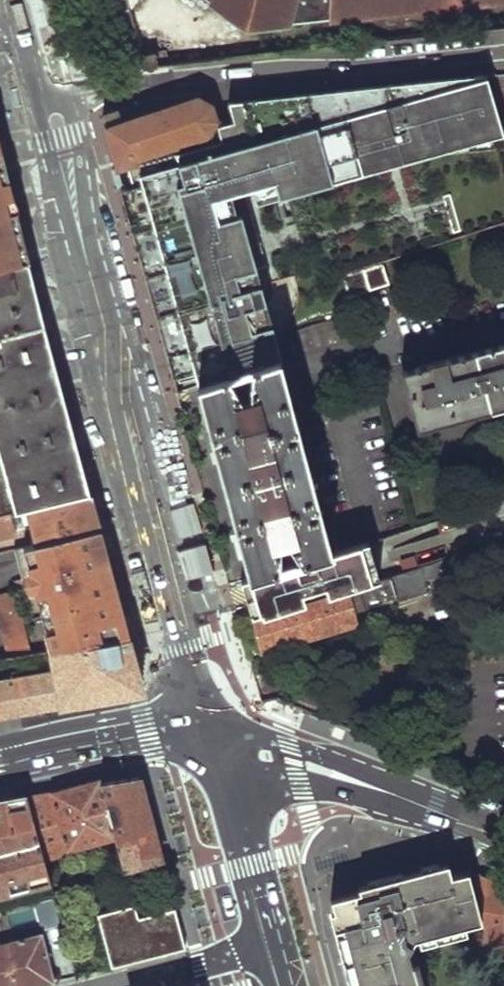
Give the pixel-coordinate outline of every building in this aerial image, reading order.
[(248,34),(297,28),(302,0),(203,0),(248,34)] [(297,28),(503,4),(503,0),(302,0),(297,28)] [(150,58),(140,60),(143,70),(152,69),(150,58)] [(490,93),(503,92),(503,72),(484,74),(490,93)] [(241,114),(244,121),(236,124),(227,126),(230,138),(116,170),(113,171),(114,175),(127,222),(144,283),(160,338),(175,392),(199,385),(236,374),(258,368),(272,364),(282,361),(275,338),(264,341),(246,276),(267,270),(249,204),(265,199),(261,186),(338,164),(336,158),(364,150),(366,156),(389,150),(393,164),(459,145),(458,139),(479,133),(481,139),(502,133),(490,93),(484,74),(304,95),(241,114)] [(113,157),(115,164),(111,166),(113,171),(116,170),(116,168),(139,162),(138,160),(153,155),(154,158),(158,157),(157,154),(172,149),(174,153),(178,151),(177,148),(193,142),(194,146),(198,145),(197,142),(209,138),(210,142),(213,141),(213,136),(220,121),(216,105),(201,97),(105,125),(113,157)] [(7,199),(14,198),(0,144),(0,200),(7,199)] [(7,199),(0,200),(0,269),(24,263),(19,246),(15,229),(11,214),(7,199)] [(92,494),(74,425),(69,407),(68,401),(65,391),(47,321),(42,304),(31,261),(24,263),(0,269),(0,518),(92,494)] [(381,264),(343,277),(350,296),(388,284),(381,264)] [(503,355),(500,347),(403,374),(415,425),(503,401),(503,355)] [(228,496),(249,577),(287,565),(302,560),(308,558),(322,553),(324,553),(275,375),(272,364),(258,368),(236,374),(199,385),(202,396),(228,496)] [(19,534),(17,528),(35,524),(39,544),(101,528),(97,510),(92,494),(0,518),(0,538),(19,534)] [(39,544),(26,547),(31,565),(23,578),(14,580),(16,590),(17,596),(26,594),(31,613),(118,592),(110,559),(101,528),(39,544)] [(322,553),(326,572),(351,566),(349,560),(365,554),(363,540),(324,553),(322,553)] [(26,547),(16,549),(23,578),(31,565),(26,547)] [(253,615),(263,650),(273,648),(273,645),(352,622),(348,612),(398,597),(398,601),(426,593),(423,580),(447,572),(445,558),(310,600),(264,614),(263,612),(253,615)] [(244,578),(253,615),(263,612),(264,614),(310,600),(302,560),(287,565),(249,577),(244,578)] [(16,590),(0,594),(0,620),(22,615),(17,596),(16,590)] [(118,592),(31,613),(32,620),(43,617),(53,651),(130,637),(123,610),(118,592)] [(7,652),(29,647),(22,615),(0,620),(0,623),(7,652)] [(58,706),(60,706),(140,692),(143,689),(144,686),(136,658),(130,637),(53,651),(50,651),(0,660),(0,716),(58,706)] [(100,783),(115,840),(123,870),(162,860),(139,775),(100,783)] [(49,793),(65,852),(115,840),(100,783),(99,778),(49,793)] [(26,797),(43,858),(65,852),(49,793),(26,797)] [(36,888),(50,884),(43,858),(26,797),(0,801),(0,896),(36,888)] [(444,864),(358,888),(360,894),(377,890),(446,871),(444,864)] [(446,871),(377,890),(360,894),(360,899),(337,905),(334,905),(335,910),(340,927),(355,985),(420,985),(417,975),(406,936),(416,934),(465,922),(483,918),(470,870),(448,878),(446,871)] [(470,870),(483,918),(488,938),(503,937),(503,890),(503,884),(470,870)] [(36,888),(39,900),(53,897),(50,884),(36,888)] [(97,917),(111,968),(185,949),(175,910),(136,920),(133,906),(97,917)] [(417,943),(467,930),(465,922),(416,934),(406,936),(417,975),(420,985),(428,985),(417,943)] [(333,929),(348,985),(355,985),(340,927),(333,929)] [(42,985),(55,982),(47,955),(42,935),(0,946),(0,985),(41,985),(42,985)]
